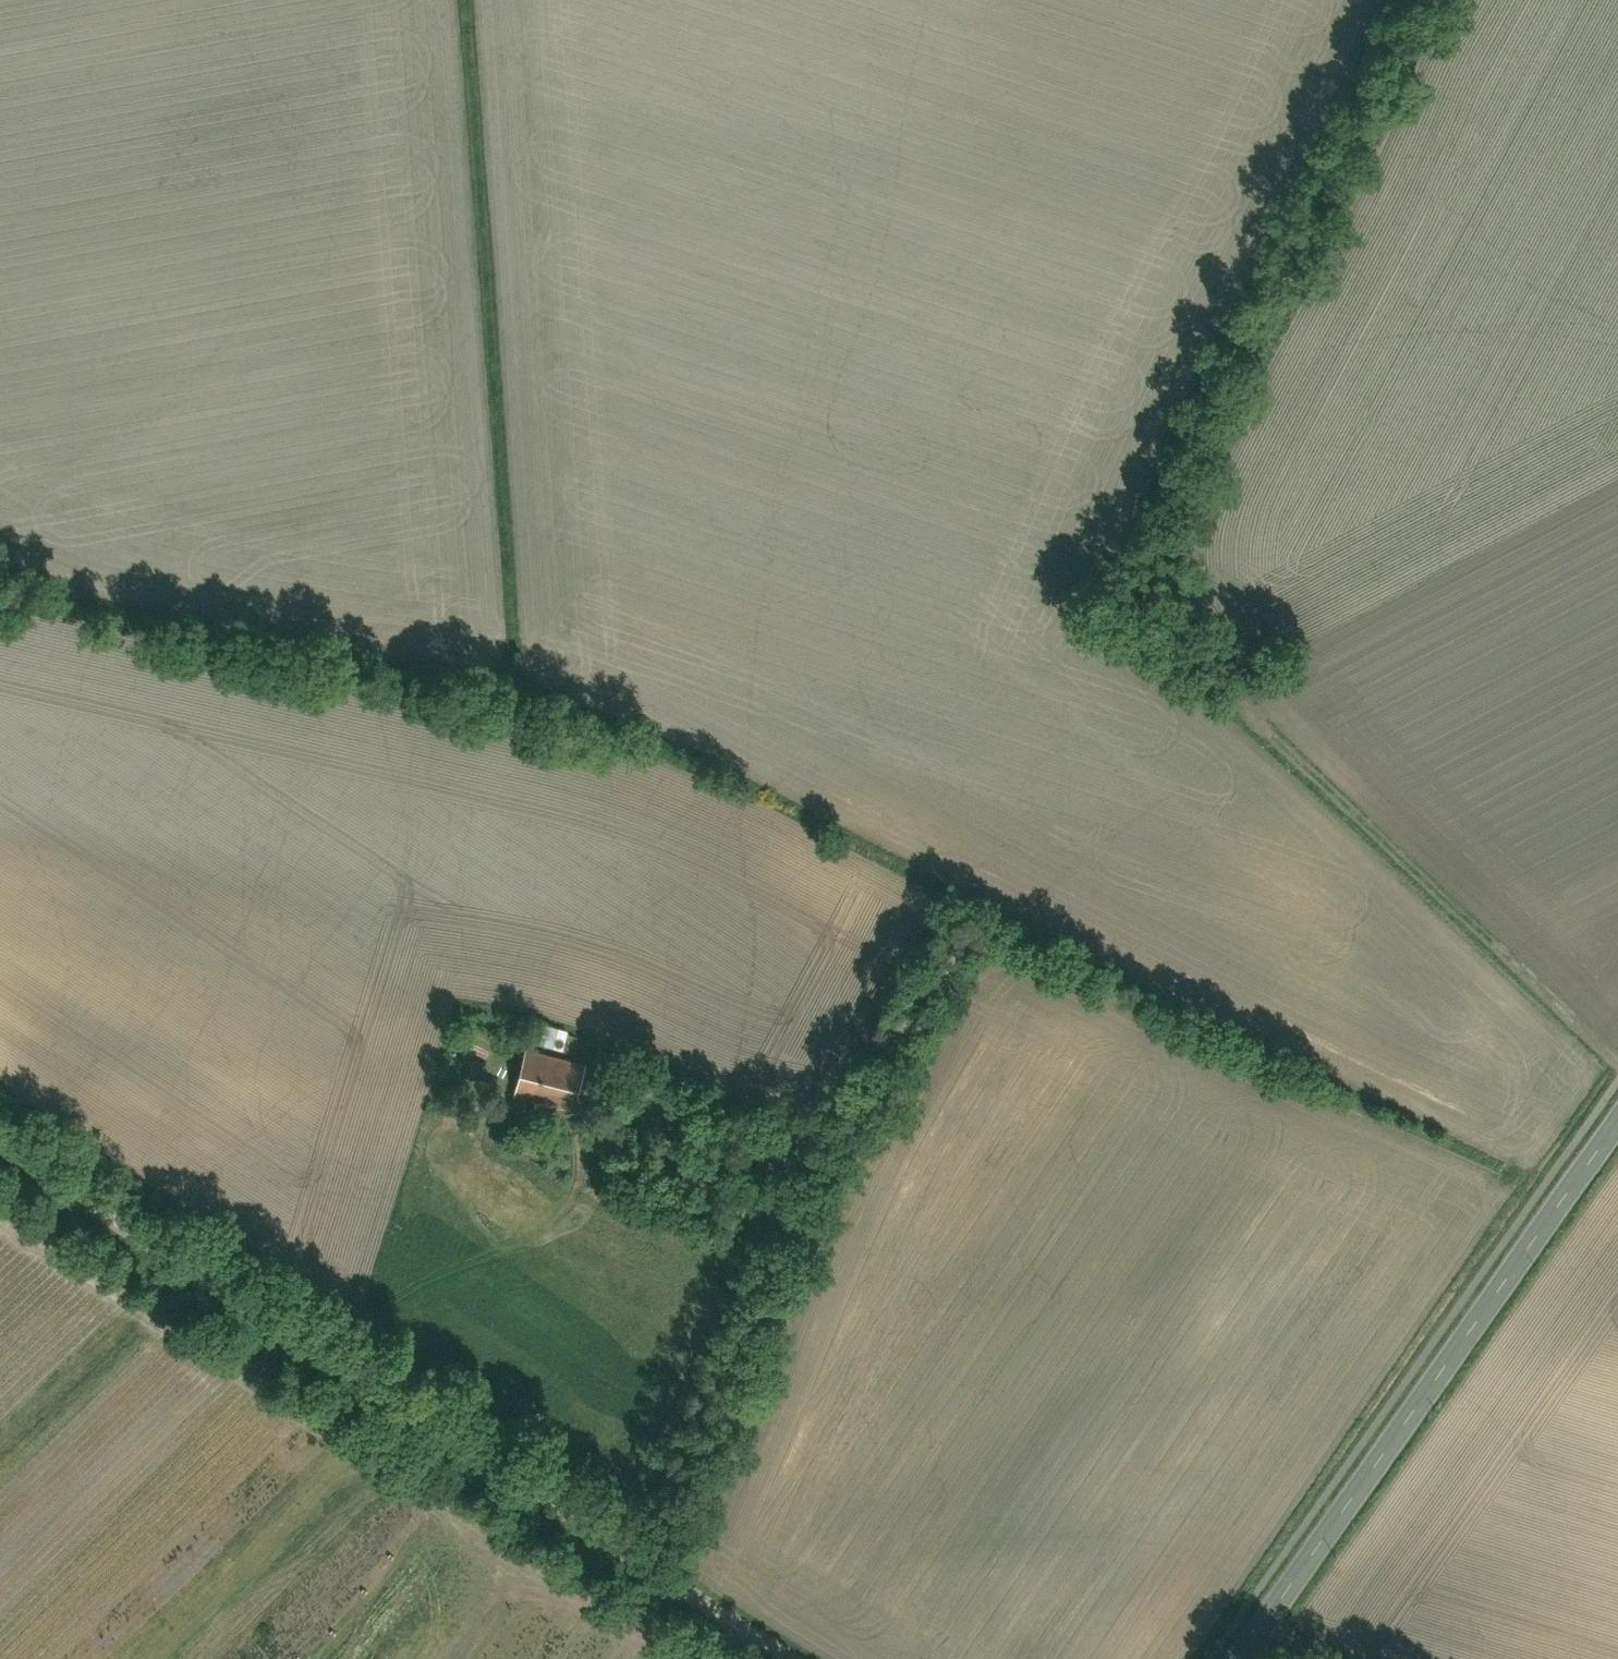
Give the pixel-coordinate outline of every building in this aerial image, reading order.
[(585,1068),(514,1051),(502,1102),(573,1118),(585,1068)]
